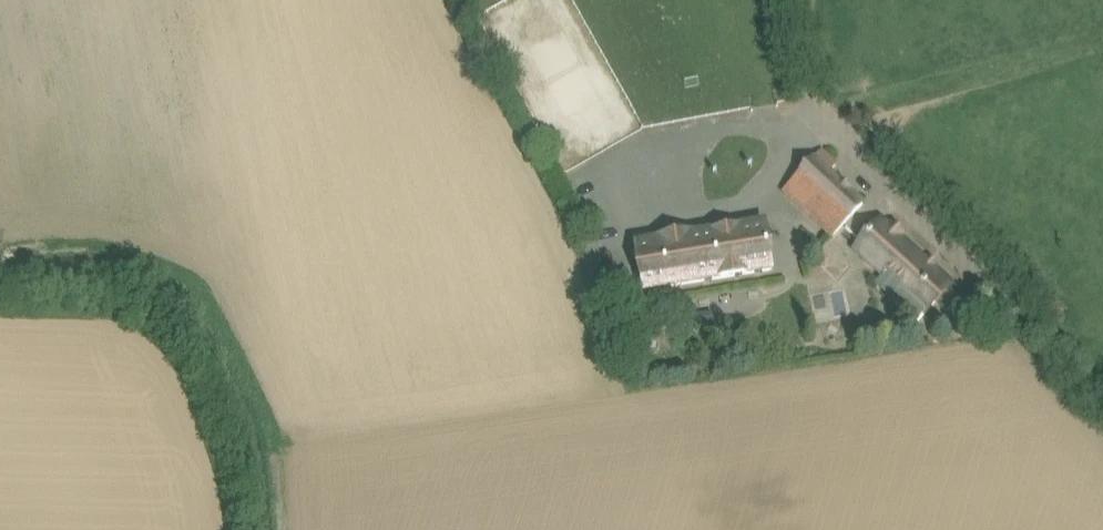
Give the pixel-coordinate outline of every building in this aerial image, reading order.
[(829,171),(837,162),(824,150),(785,191),(831,235),(864,203),(829,171)] [(893,223),(890,227),(882,220),(853,252),(880,277),(874,283),(916,322),(935,302),(946,312),(962,295),(951,285),(952,284),(901,237),(904,234),(893,223)] [(643,292),(774,271),(767,223),(635,243),(643,292)] [(811,259),(823,246),(814,238),(801,250),(811,259)]
